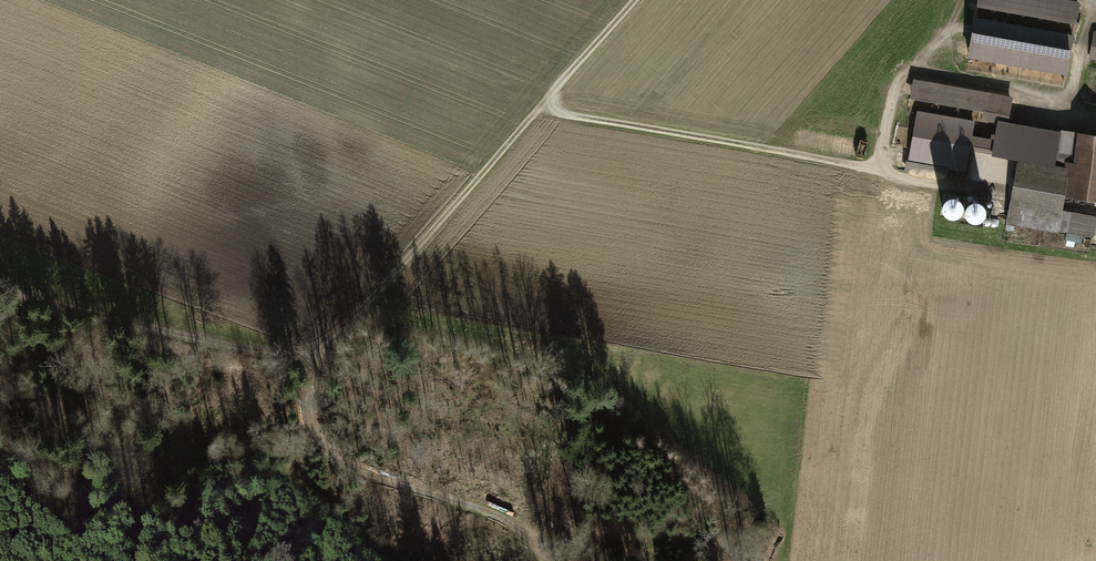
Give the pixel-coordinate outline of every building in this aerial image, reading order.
[(1062,0),(979,0),(978,6),(1074,23),(1078,3),(1062,0)] [(1072,36),(976,19),(969,57),(1066,74),(1072,36)] [(1009,96),(916,80),(913,98),(983,111),(982,119),(1005,123),(1009,96)] [(973,122),(918,112),(909,159),(910,160),(947,166),(965,169),(968,149),(971,136),(973,122)] [(1021,163),(1010,222),(1092,237),(1093,234),(1095,219),(1095,217),(1060,210),(1062,194),(1095,199),(1095,137),(1058,132),(1058,137),(999,126),(996,140),(996,144),(1006,145),(1005,152),(1055,161),(1068,162),(1067,171),(1021,163)] [(996,140),(971,136),(968,149),(994,154),(996,144),(996,140)] [(947,166),(910,160),(908,171),(945,178),(947,166)] [(982,215),(983,212),(983,208),(982,205),(980,202),(977,200),(974,199),(970,199),(967,200),(964,203),(963,206),(962,209),(962,213),(964,216),(967,218),(970,220),(973,220),(977,219),(980,217),(982,215)]
